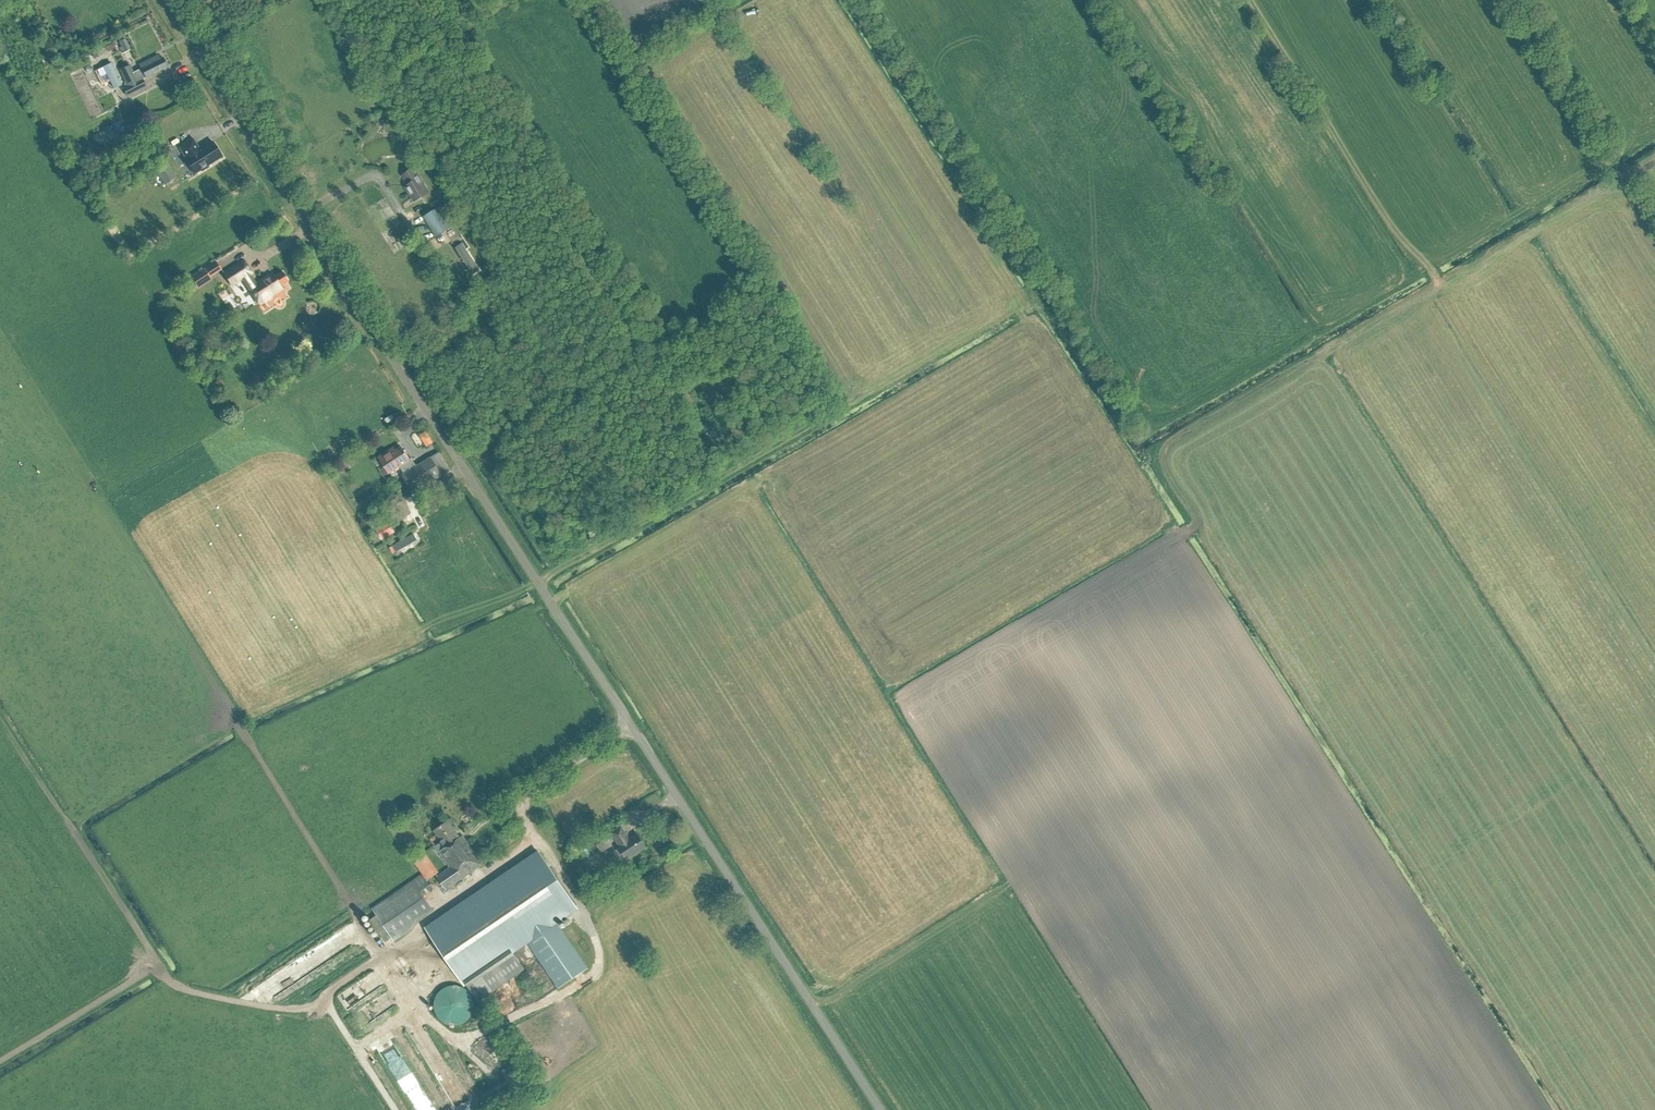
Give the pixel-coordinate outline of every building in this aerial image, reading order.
[(131,34),(123,36),(127,48),(134,46),(131,34)] [(167,67),(163,57),(159,59),(157,55),(139,64),(141,68),(133,72),(130,65),(119,70),(120,72),(118,73),(122,79),(123,78),(127,86),(123,88),(127,96),(146,87),(142,79),(167,67)] [(95,90),(100,89),(98,82),(86,85),(87,86),(84,87),(90,109),(106,104),(105,99),(98,101),(95,90)] [(220,156),(211,141),(199,149),(191,138),(177,147),(184,158),(184,159),(193,173),(199,169),(200,171),(207,166),(206,165),(220,156)] [(97,150),(92,153),(96,159),(101,156),(97,150)] [(156,172),(164,185),(175,178),(167,164),(156,172)] [(413,201),(428,192),(413,168),(402,174),(408,184),(404,187),(413,201)] [(451,228),(439,208),(423,217),(436,237),(451,228)] [(473,275),(480,270),(462,243),(455,248),(473,275)] [(190,277),(198,288),(211,280),(210,277),(221,270),(215,260),(190,277)] [(251,272),(243,260),(222,273),(230,285),(241,278),(256,303),(259,301),(264,302),(268,299),(270,294),(280,287),(279,285),(287,280),(282,271),(273,277),(271,273),(255,283),(248,273),(251,272)] [(426,448),(433,444),(426,432),(419,436),(426,448)] [(389,474),(400,467),(404,474),(402,476),(413,493),(449,471),(438,453),(418,466),(413,458),(410,460),(402,447),(396,451),(394,448),(379,458),(389,474)] [(444,447),(438,451),(447,467),(454,463),(444,447)] [(389,521),(376,529),(382,539),(395,532),(389,521)] [(414,534),(393,546),(396,552),(417,541),(414,534)] [(637,810),(644,817),(651,811),(644,804),(637,810)] [(458,825),(457,825),(454,819),(436,831),(447,847),(439,852),(450,868),(437,877),(446,890),(483,865),(463,836),(460,838),(454,828),(458,825)] [(627,860),(646,848),(637,834),(630,839),(621,826),(611,833),(619,845),(618,846),(627,860)] [(590,836),(601,852),(612,845),(601,828),(590,836)] [(439,872),(426,855),(415,863),(427,880),(439,872)] [(421,991),(454,969),(458,975),(460,974),(506,943),(513,954),(528,944),(559,989),(575,978),(545,933),(578,910),(541,856),(396,955),(421,991)] [(580,866),(575,868),(579,875),(584,872),(580,866)] [(372,909),(395,941),(435,913),(423,895),(432,889),(422,874),(372,909)] [(506,943),(460,974),(478,1000),(496,988),(524,969),(513,954),(506,943)] [(347,999),(390,979),(383,964),(348,981),(351,987),(343,990),(347,999)] [(444,987),(441,990),(438,993),(436,997),(435,1001),(435,1005),(436,1009),(437,1013),(439,1016),(442,1019),(445,1022),(449,1023),(453,1024),(458,1024),(462,1023),(465,1021),(469,1018),(471,1015),(473,1012),(474,1008),(475,1003),(474,999),(473,996),(470,992),(468,989),(464,987),(460,985),(456,984),(452,985),(448,986),(444,987)] [(367,1018),(377,1012),(371,1002),(361,1009),(367,1018)] [(558,1006),(560,1012),(566,1010),(564,1003),(558,1006)] [(314,1010),(308,1015),(314,1023),(320,1019),(314,1010)] [(338,1052),(344,1045),(339,1040),(326,1053),(339,1065),(344,1059),(338,1052)] [(427,1063),(411,1068),(420,1097),(435,1093),(427,1063)]
